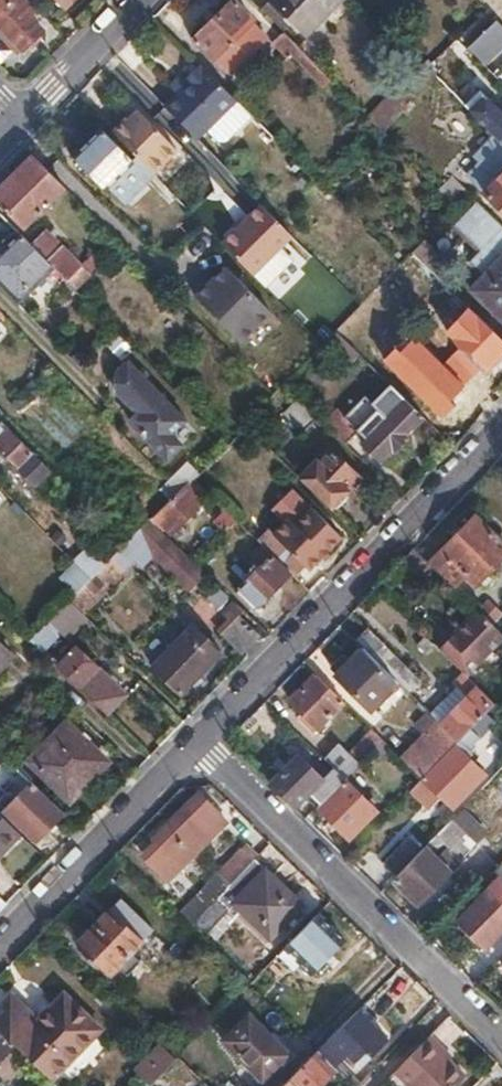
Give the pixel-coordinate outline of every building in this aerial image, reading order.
[(37,9),(28,0),(0,0),(0,27),(23,50),(42,31),(28,17),(37,9)] [(234,0),(195,39),(215,59),(217,58),(233,74),(268,39),(251,22),(253,19),(234,0)] [(305,33),(339,0),(273,0),(305,33)] [(268,2),(261,8),(283,31),(290,24),(268,2)] [(483,62),(501,43),(501,26),(496,21),(468,47),(483,62)] [(23,50),(0,27),(0,38),(18,55),(23,50)] [(325,73),(283,31),(273,42),(288,57),(292,53),(326,85),(332,80),(325,73)] [(370,118),(384,133),(385,131),(411,105),(438,77),(429,67),(423,62),(419,66),(396,91),(370,118)] [(180,95),(167,107),(200,140),(209,131),(237,101),(203,65),(187,80),(190,85),(180,95)] [(187,80),(183,77),(172,87),(180,95),(190,85),(187,80)] [(473,113),(497,135),(501,141),(501,110),(489,97),(473,113)] [(237,101),(209,131),(220,143),(228,143),(253,117),(237,101)] [(123,118),(110,131),(152,172),(176,149),(137,110),(131,115),(126,121),(123,118)] [(129,113),(123,118),(126,121),(131,115),(129,113)] [(102,129),(74,157),(105,188),(106,186),(123,203),(149,176),(102,129)] [(497,135),(485,146),(501,162),(501,141),(497,135)] [(33,155),(0,189),(0,200),(25,225),(64,186),(33,155)] [(497,181),(481,166),(470,176),(501,207),(501,176),(497,181)] [(452,177),(439,189),(457,207),(470,194),(452,177)] [(176,197),(160,181),(149,192),(165,208),(176,197)] [(187,208),(176,197),(165,208),(176,219),(187,208)] [(480,202),(457,225),(484,249),(473,260),(487,274),(473,289),(501,318),(501,224),(480,202)] [(270,212),(229,252),(260,283),(286,258),(300,243),(270,212)] [(46,230),(31,246),(67,282),(75,290),(90,275),(82,267),(46,230)] [(18,232),(16,234),(11,234),(4,241),(4,246),(0,250),(0,286),(10,296),(12,299),(25,287),(30,293),(54,269),(31,246),(18,232)] [(426,239),(412,253),(425,264),(437,251),(426,239)] [(412,253),(399,266),(390,276),(403,290),(409,284),(415,291),(433,272),(425,264),(412,253)] [(297,269),(286,258),(260,283),(272,295),(297,269)] [(226,267),(195,297),(241,342),(271,312),(226,267)] [(25,287),(12,299),(18,305),(30,293),(25,287)] [(477,314),(455,335),(490,369),(501,357),(501,338),(497,334),(477,314)] [(129,363),(117,374),(120,377),(120,389),(117,392),(128,403),(133,398),(143,408),(130,421),(167,459),(181,445),(171,435),(186,421),(129,363)] [(412,404),(391,383),(373,402),(377,407),(372,413),(381,423),(364,440),(381,459),(392,448),(395,451),(408,438),(405,434),(424,416),(412,404)] [(431,385),(412,404),(424,416),(438,429),(457,410),(431,385)] [(128,403),(117,392),(109,400),(130,421),(143,408),(133,398),(128,403)] [(320,416),(300,397),(286,411),(307,431),(320,416)] [(338,407),(324,420),(346,442),(359,429),(338,407)] [(195,431),(186,421),(171,435),(181,445),(195,431)] [(0,426),(0,450),(34,486),(48,471),(8,429),(5,431),(0,426)] [(331,447),(301,478),(332,509),(361,478),(331,447)] [(187,459),(166,480),(161,486),(172,498),(193,477),(199,471),(187,459)] [(172,498),(156,514),(168,527),(174,532),(204,503),(199,497),(207,490),(193,477),(172,498)] [(9,502),(0,493),(0,510),(9,502)] [(282,526),(263,544),(275,556),(294,574),(297,577),(306,568),(309,570),(343,537),(315,508),(290,534),(282,526)] [(156,514),(150,520),(162,532),(168,527),(156,514)] [(441,573),(454,586),(466,574),(476,584),(501,556),(501,540),(477,515),(430,562),(441,573)] [(136,534),(152,551),(191,588),(202,576),(148,522),(136,534)] [(136,534),(110,561),(107,564),(92,580),(76,595),(72,600),(82,610),(133,558),(140,563),(152,551),(136,534)] [(92,580),(107,564),(88,544),(73,559),(89,576),(92,580)] [(414,547),(401,561),(422,580),(426,576),(432,582),(441,573),(430,562),(414,547)] [(294,574),(275,556),(239,594),(257,611),(294,574)] [(89,576),(73,559),(56,575),(76,595),(92,580),(89,576)] [(72,600),(50,622),(61,631),(68,638),(89,617),(82,610),(72,600)] [(463,671),(466,674),(501,635),(501,633),(493,625),(478,609),(451,638),(460,647),(449,657),(463,671)] [(242,616),(223,634),(243,654),(262,636),(242,616)] [(50,622),(32,640),(43,651),(61,631),(50,622)] [(194,626),(154,667),(182,695),(222,654),(194,626)] [(367,628),(357,639),(412,692),(422,681),(367,628)] [(435,643),(426,635),(417,644),(426,652),(435,643)] [(451,638),(441,649),(449,657),(460,647),(451,638)] [(13,657),(0,644),(0,671),(13,657)] [(78,647),(58,666),(108,715),(127,695),(78,647)] [(397,682),(362,648),(336,675),(371,708),(397,682)] [(462,684),(432,715),(458,741),(470,729),(486,712),(495,703),(479,687),(466,674),(463,671),(458,678),(462,684)] [(479,687),(495,703),(501,696),(501,680),(494,672),(479,687)] [(343,701),(315,673),(290,699),(303,713),(298,718),(313,733),(343,701)] [(396,752),(423,778),(458,741),(432,715),(396,752)] [(70,723),(33,760),(73,799),(108,762),(70,723)] [(370,727),(359,738),(372,750),(383,739),(370,727)] [(458,741),(423,778),(453,808),(485,776),(468,759),(473,754),(468,749),(478,738),(470,729),(458,741)] [(337,743),(323,758),(333,769),(344,779),(372,750),(359,738),(346,752),(337,743)] [(297,755),(270,783),(295,809),(305,798),(316,808),(344,779),(333,769),(323,780),(297,755)] [(344,779),(316,808),(349,839),(377,810),(344,779)] [(66,813),(34,782),(6,812),(38,842),(66,813)] [(157,846),(143,860),(167,883),(226,822),(198,796),(152,842),(157,846)] [(0,814),(0,855),(20,834),(0,814)] [(452,820),(437,835),(462,860),(476,845),(452,820)] [(384,863),(398,876),(422,851),(409,838),(384,863)] [(398,876),(394,880),(419,904),(424,899),(450,872),(457,864),(444,852),(437,859),(426,847),(422,851),(398,876)] [(242,849),(179,913),(191,925),(252,860),(242,849)] [(252,860),(191,925),(204,938),(234,906),(268,940),(301,905),(252,860)] [(450,872),(424,899),(431,906),(457,878),(450,872)] [(459,920),(486,948),(501,931),(501,906),(487,891),(459,920)] [(119,899),(77,943),(111,973),(117,967),(126,976),(139,962),(131,953),(153,929),(119,899)] [(315,915),(285,946),(313,973),(343,942),(315,915)] [(0,1009),(0,1031),(14,1045),(45,1076),(51,1081),(99,1029),(64,995),(39,1023),(12,997),(0,1009)] [(358,1011),(322,1047),(340,1064),(350,1055),(356,1061),(363,1055),(356,1049),(360,1044),(374,1056),(389,1040),(358,1011)] [(248,1017),(223,1043),(262,1081),(288,1055),(248,1017)] [(14,1045),(0,1031),(0,1059),(14,1045)] [(399,1068),(418,1085),(454,1085),(467,1073),(451,1059),(443,1050),(447,1046),(432,1033),(399,1068)] [(177,1058),(163,1045),(139,1070),(148,1078),(154,1083),(177,1059),(177,1058)] [(443,1050),(451,1059),(455,1054),(447,1046),(443,1050)] [(337,1069),(318,1051),(283,1085),(320,1085),(337,1069)] [(145,1085),(151,1085),(154,1083),(148,1078),(142,1084),(145,1085)]
